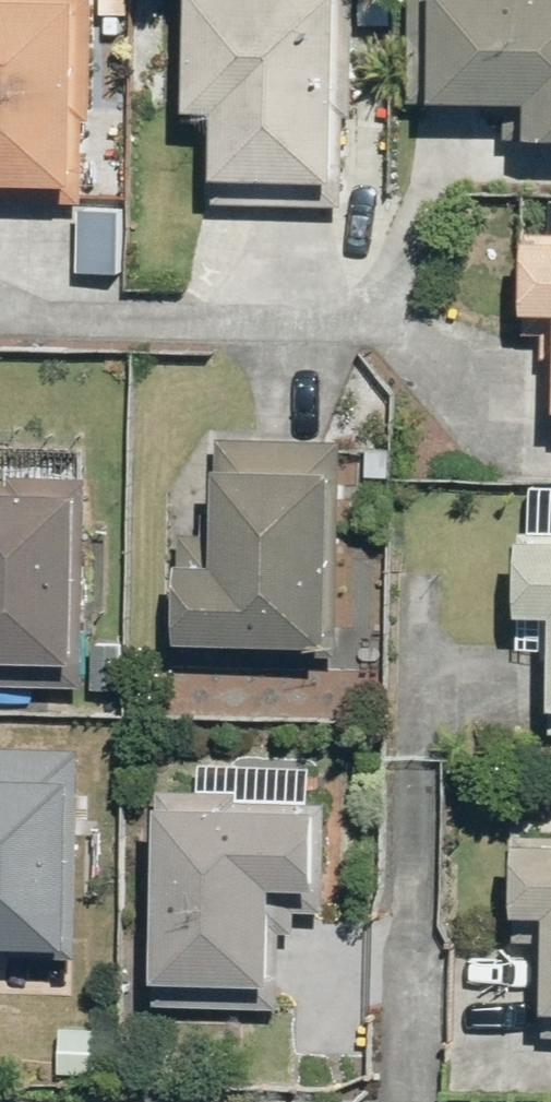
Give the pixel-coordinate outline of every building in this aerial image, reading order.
[(100,189),(100,159),(108,159),(109,0),(0,0),(0,188),(100,189)] [(199,102),(233,103),(231,189),(357,192),(358,155),(366,155),(370,0),(202,0),(199,102)] [(425,91),(550,93),(550,0),(428,0),(425,91)] [(541,222),(540,322),(550,322),(550,222),(541,222)] [(218,522),(194,521),(192,637),(361,641),(365,443),(358,443),(358,431),(232,428),(230,501),(219,500),(218,522)] [(0,464),(0,673),(109,676),(114,467),(0,464)] [(536,520),(533,605),(550,606),(550,521),(536,520)] [(0,732),(0,937),(25,938),(25,945),(94,947),(94,939),(95,923),(104,923),(107,748),(100,748),(100,732),(0,732)] [(354,780),(174,776),(169,994),(294,997),(295,958),(304,958),(306,861),(352,862),(354,780)] [(547,817),(547,824),(532,824),(530,930),(550,930),(550,817),(547,817)]
